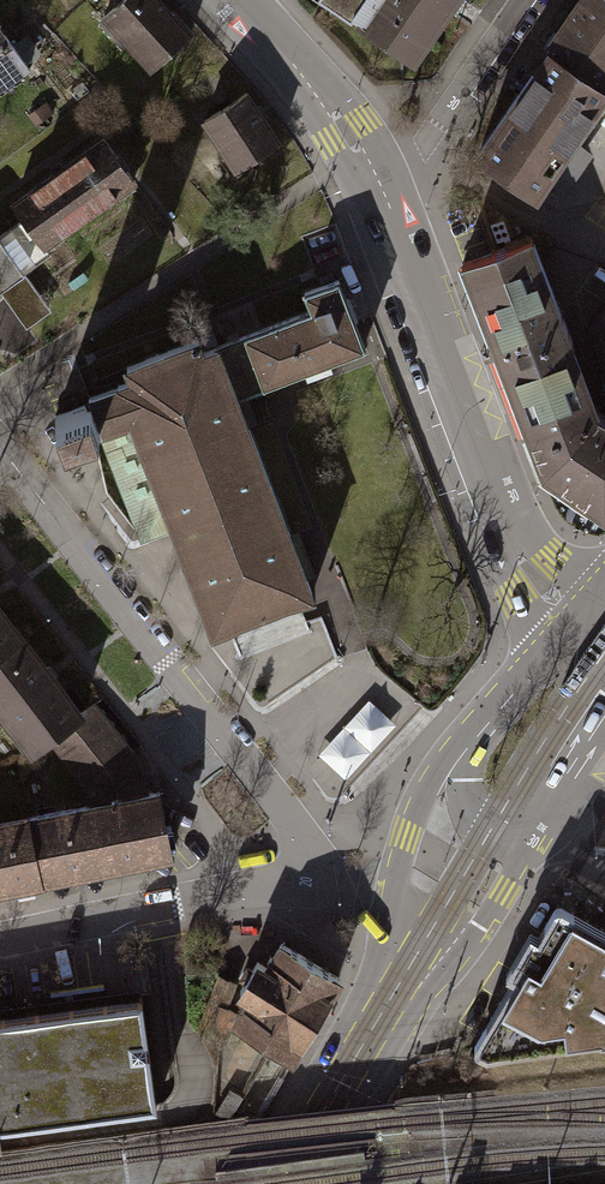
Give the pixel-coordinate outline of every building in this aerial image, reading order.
[(102,16),(159,67),(198,22),(173,0),(117,0),(102,16)] [(407,62),(449,0),(315,0),(407,62)] [(542,51),(543,52),(597,88),(604,77),(604,0),(576,0),(542,51)] [(26,67),(0,30),(0,85),(26,67)] [(597,88),(543,52),(473,156),(532,197),(603,92),(597,88)] [(597,88),(603,92),(604,94),(604,77),(597,88)] [(202,112),(237,167),(286,137),(251,81),(202,112)] [(99,137),(8,201),(19,216),(39,245),(132,181),(99,137)] [(46,255),(39,245),(19,216),(0,230),(0,288),(46,255)] [(525,437),(589,410),(527,237),(456,264),(525,437)] [(306,310),(212,346),(231,395),(359,347),(333,279),(299,292),(306,310)] [(43,283),(13,292),(22,320),(52,310),(43,283)] [(164,517),(207,632),(225,625),(221,615),(287,590),(290,600),(306,594),(231,395),(212,346),(197,351),(193,339),(121,366),(126,379),(113,384),(114,387),(84,398),(85,401),(49,415),(58,438),(94,425),(133,529),(164,517)] [(525,437),(538,473),(598,516),(604,506),(604,415),(603,419),(589,410),(525,437)] [(18,633),(0,611),(0,647),(18,633)] [(0,647),(0,710),(30,748),(46,735),(79,709),(18,633),(0,647)] [(79,709),(46,735),(71,765),(81,780),(87,792),(90,804),(139,794),(135,777),(129,761),(117,743),(99,720),(86,703),(79,709)] [(90,804),(23,818),(35,877),(166,851),(154,791),(139,794),(90,804)] [(0,822),(0,884),(35,877),(23,818),(0,822)] [(561,902),(557,902),(552,905),(537,932),(529,927),(507,966),(514,971),(476,1036),(474,1041),(476,1047),(481,1051),(486,1053),(604,1036),(604,928),(561,902)] [(251,993),(235,1020),(292,1055),(340,976),(284,943),(270,966),(258,959),(241,987),(251,993)] [(155,1103),(153,1083),(141,996),(124,998),(45,1009),(0,1015),(0,1125),(155,1103)] [(229,1088),(215,1113),(229,1119),(243,1096),(229,1088)]
